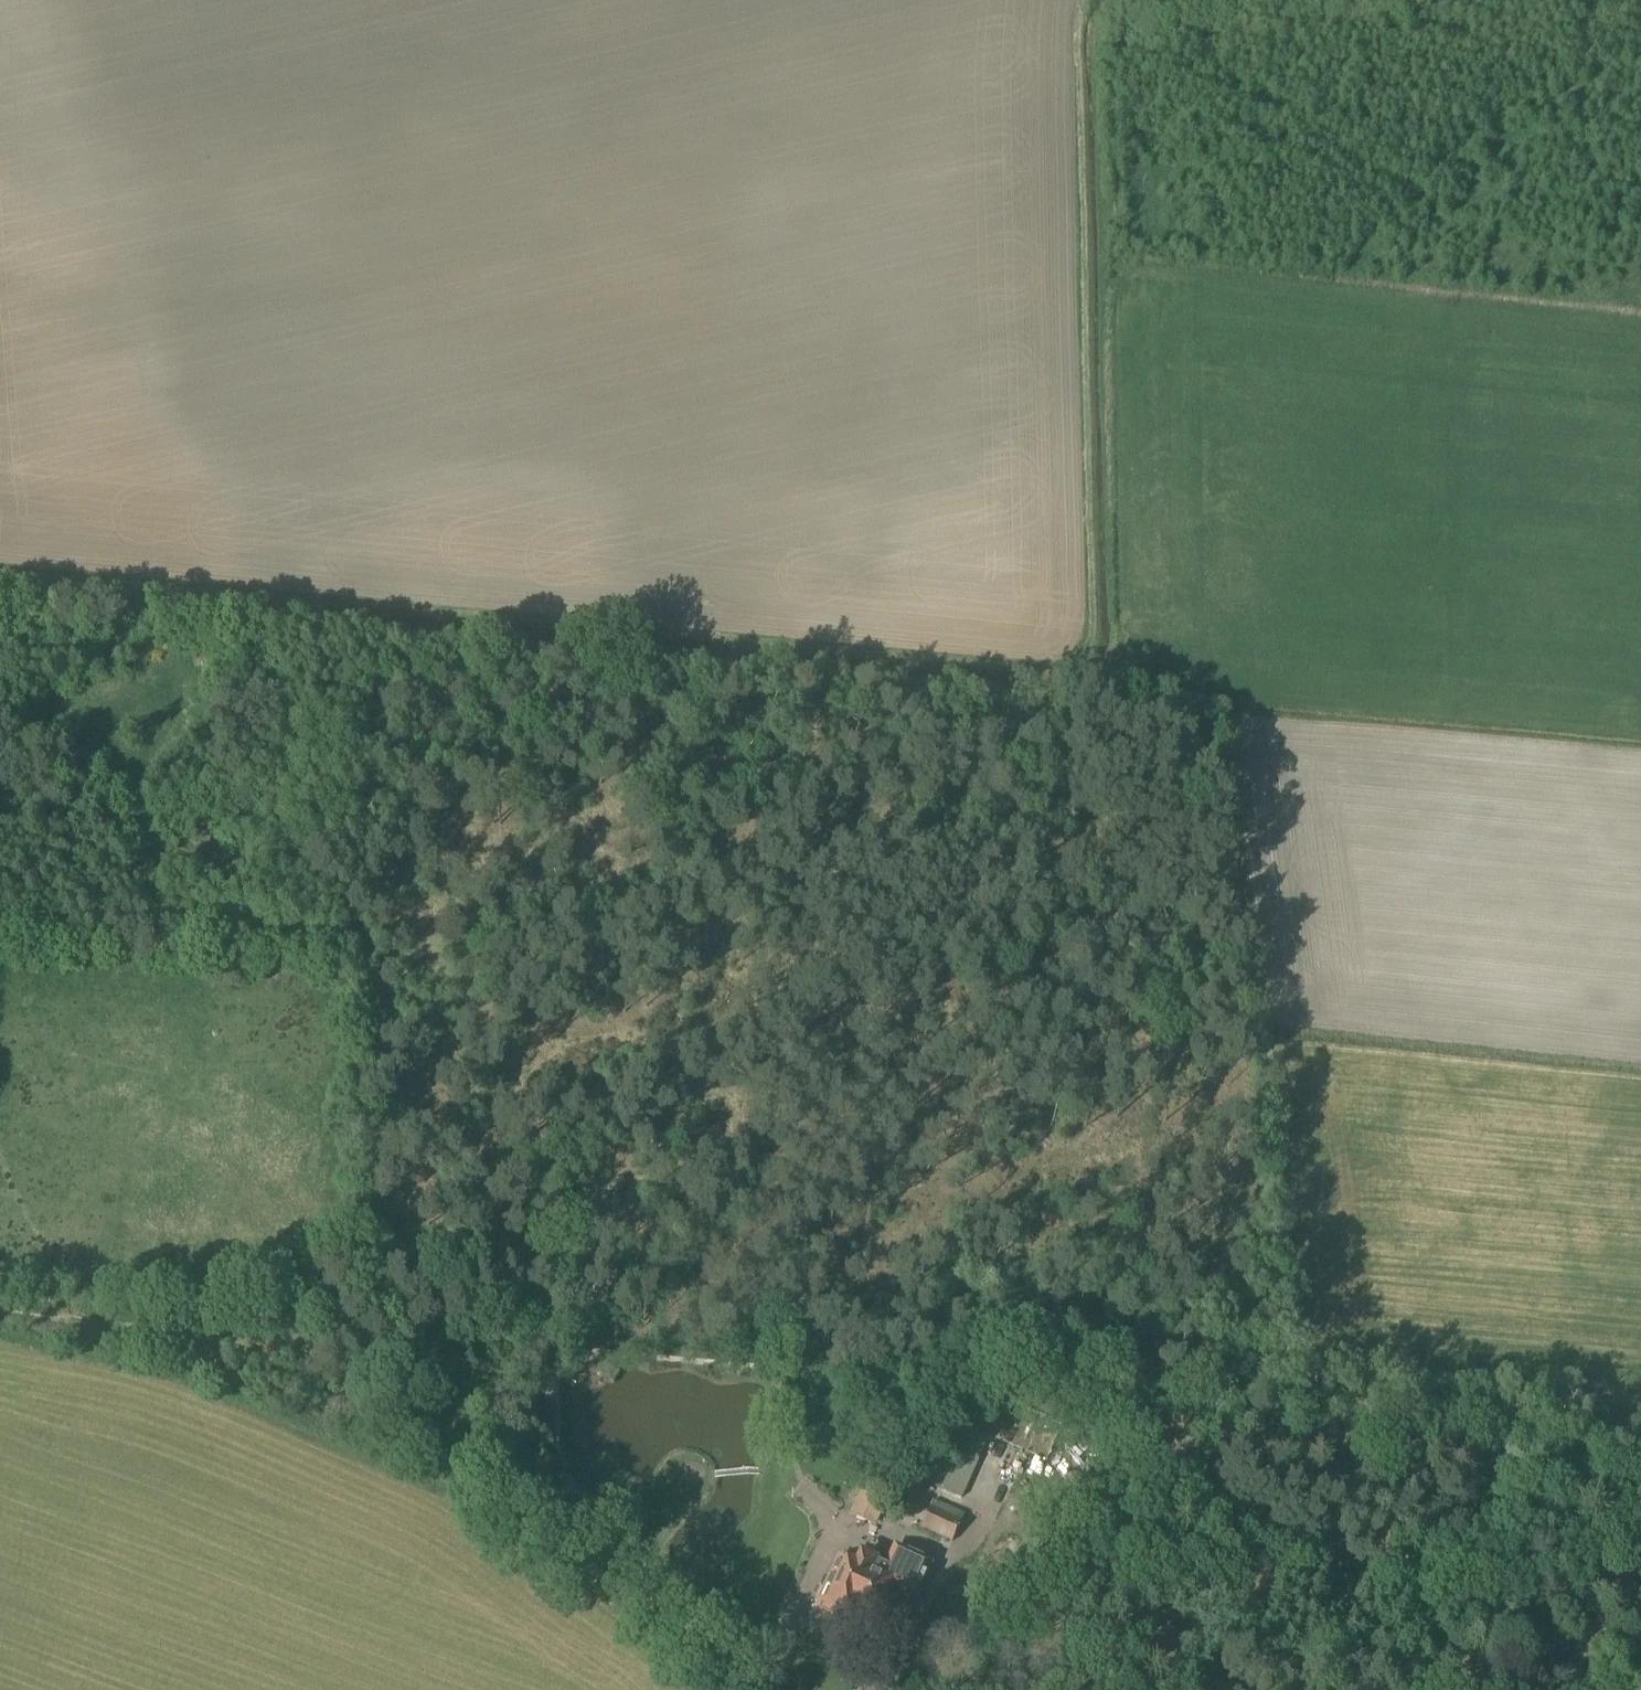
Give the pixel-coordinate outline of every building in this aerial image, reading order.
[(962,1498),(991,1433),(1000,1412),(981,1402),(970,1424),(941,1488),(962,1498)] [(886,1534),(895,1513),(880,1507),(871,1528),(886,1534)] [(951,1543),(960,1523),(930,1509),(921,1529),(951,1543)] [(916,1601),(934,1562),(935,1559),(895,1542),(884,1567),(878,1564),(879,1561),(860,1553),(855,1564),(836,1556),(813,1608),(824,1613),(848,1623),(852,1613),(875,1623),(890,1590),(916,1601)]
